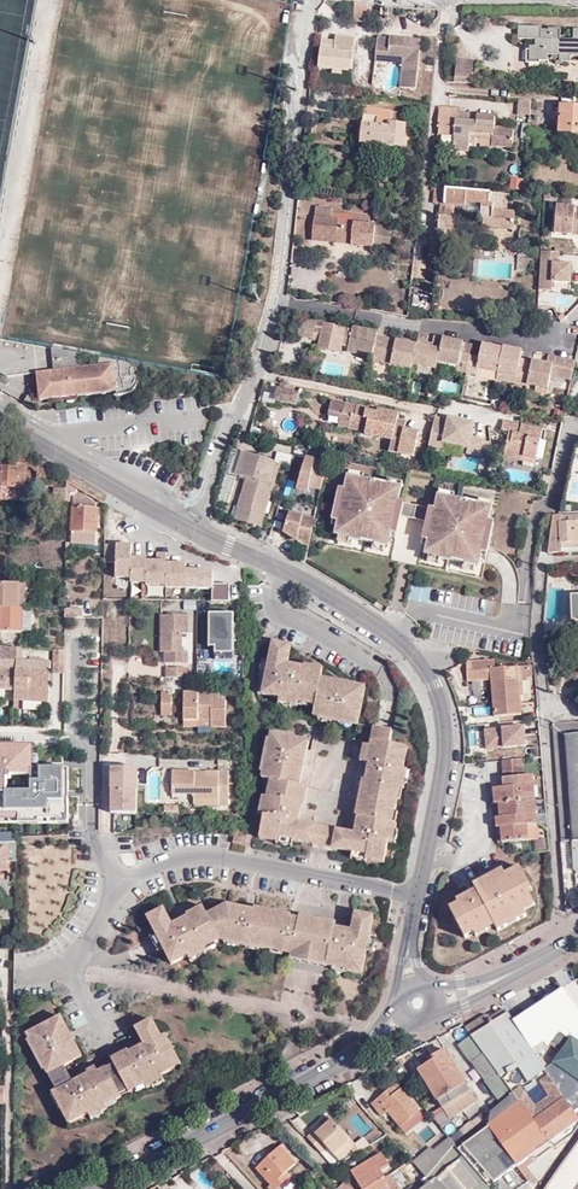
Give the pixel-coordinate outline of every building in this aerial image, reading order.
[(368,5),(356,4),(354,14),(367,15),(368,5)] [(518,26),(517,38),(535,39),(535,46),(529,46),(529,60),(547,60),(547,54),(560,55),(560,61),(570,62),(571,56),(577,57),(577,29),(573,29),(573,39),(560,40),(561,28),(547,28),(547,30),(541,30),(541,27),(518,26)] [(319,68),(332,69),(334,69),(333,67),(341,68),(352,69),(355,38),(336,36),(335,41),(322,40),(319,68)] [(378,38),(375,62),(389,63),(388,58),(403,60),(403,64),(400,88),(415,90),(420,49),(412,48),(413,40),(390,37),(390,39),(378,38)] [(421,41),(413,40),(412,48),(420,49),(421,41)] [(456,58),(455,78),(472,79),(474,60),(456,58)] [(518,116),(529,117),(529,110),(530,100),(519,99),(518,116)] [(468,151),(468,147),(469,137),(470,127),(470,121),(456,121),(456,114),(448,114),(448,110),(448,107),(441,106),(440,110),(439,122),(438,134),(454,135),(453,150),(468,151)] [(558,134),(577,135),(577,108),(560,106),(558,134)] [(364,109),(362,124),(361,144),(403,148),(405,125),(398,124),(390,122),(391,111),(364,109)] [(529,117),(528,139),(551,141),(552,133),(534,131),(535,110),(529,110),(529,117)] [(390,122),(398,124),(400,112),(391,111),(390,122)] [(470,127),(469,137),(492,139),(491,146),(512,148),(513,130),(495,128),(496,118),(477,117),(476,127),(470,127)] [(354,123),(336,120),(336,124),(341,125),(341,129),(347,129),(347,126),(354,127),(354,123)] [(435,203),(442,204),(453,205),(465,205),(465,202),(481,203),(480,218),(483,218),(483,227),(513,229),(514,213),(497,211),(492,211),(493,203),(490,203),(491,193),(436,189),(435,203)] [(498,194),(491,193),(490,203),(493,203),(492,211),(497,211),(498,194)] [(453,205),(442,204),(441,217),(452,218),(453,205)] [(373,248),(375,226),(369,226),(369,218),(354,216),(353,227),(338,225),(339,220),(331,219),(332,208),(316,206),(315,217),(312,240),(351,244),(352,246),(373,248)] [(558,208),(556,234),(577,236),(577,210),(558,208)] [(452,218),(441,217),(439,230),(451,231),(452,218)] [(391,228),(375,226),(373,248),(390,249),(391,228)] [(515,269),(529,270),(531,247),(519,247),(518,255),(516,255),(515,269)] [(541,251),(539,290),(552,290),(553,281),(570,282),(571,265),(559,263),(559,252),(541,251)] [(299,335),(313,338),(317,320),(303,317),(299,335)] [(340,351),(341,344),(345,329),(346,326),(317,320),(313,338),(321,340),(319,347),(340,351)] [(348,350),(373,355),(376,341),(378,335),(379,332),(354,326),(352,331),(345,329),(341,344),(349,346),(348,350)] [(414,363),(436,368),(443,337),(436,336),(435,337),(434,343),(433,348),(427,346),(428,341),(430,335),(430,334),(424,333),(423,337),(420,337),(418,343),(414,363)] [(386,343),(387,337),(378,335),(376,341),(386,343)] [(372,358),(405,365),(410,342),(387,337),(386,343),(376,341),(373,355),(372,358)] [(458,370),(468,372),(472,354),(463,352),(465,342),(443,337),(436,368),(437,368),(439,361),(448,362),(459,365),(458,370)] [(39,373),(50,372),(56,371),(53,349),(0,340),(0,371),(9,376),(39,373)] [(405,365),(413,367),(414,363),(418,343),(410,342),(405,365)] [(472,354),(468,372),(477,374),(479,367),(499,371),(504,348),(484,344),(481,356),(472,354)] [(499,371),(497,378),(528,385),(528,384),(533,364),(521,362),(523,351),(505,347),(504,348),(499,371)] [(83,354),(53,349),(56,371),(84,368),(83,354)] [(101,357),(100,367),(115,365),(119,391),(119,396),(131,394),(137,388),(139,384),(139,375),(137,369),(130,362),(101,357)] [(553,375),(571,379),(575,360),(562,357),(561,359),(550,357),(548,363),(534,361),(533,364),(528,384),(537,386),(550,388),(553,375)] [(56,371),(50,372),(53,395),(77,392),(77,396),(119,391),(115,365),(100,367),(84,368),(56,371)] [(50,372),(39,373),(42,400),(53,399),(53,395),(50,372)] [(548,395),(550,388),(537,386),(536,392),(548,395)] [(296,404),(299,393),(279,388),(276,399),(296,404)] [(35,409),(34,398),(29,395),(25,403),(35,409)] [(344,404),(331,401),(327,416),(340,419),(341,414),(344,404)] [(367,411),(367,408),(344,404),(341,414),(350,416),(348,428),(365,432),(365,434),(391,440),(392,441),(393,438),(402,440),(404,432),(406,423),(397,421),(398,415),(377,410),(377,413),(367,411)] [(350,416),(341,414),(340,419),(338,426),(348,428),(350,416)] [(340,419),(327,416),(326,424),(338,426),(340,419)] [(434,417),(428,449),(442,452),(444,443),(467,448),(468,448),(471,438),(474,423),(449,418),(448,420),(434,417)] [(503,456),(524,461),(524,456),(535,459),(543,428),(504,419),(501,429),(508,431),(503,456)] [(417,436),(404,432),(402,440),(393,438),(392,441),(391,440),(389,451),(412,456),(417,436)] [(482,440),(471,438),(468,448),(467,448),(466,454),(478,456),(482,440)] [(2,499),(3,488),(26,490),(29,460),(6,445),(6,455),(17,456),(16,464),(5,463),(4,460),(0,460),(0,499),(2,499)] [(268,483),(275,461),(243,451),(237,473),(247,477),(239,505),(240,505),(237,518),(261,525),(273,484),(268,483)] [(319,490),(326,463),(306,457),(296,489),(307,492),(308,487),(319,490)] [(280,464),(275,461),(268,483),(273,484),(274,484),(280,464)] [(51,478),(52,474),(39,471),(36,482),(46,484),(48,477),(51,478)] [(363,482),(364,480),(364,474),(349,471),(348,479),(363,482)] [(401,516),(401,513),(396,513),(398,502),(399,502),(402,490),(387,488),(387,485),(379,483),(378,486),(370,484),(371,481),(364,480),(363,482),(348,479),(345,490),(343,501),(338,500),(333,521),(342,522),(341,528),(339,534),(350,536),(350,539),(358,541),(359,538),(367,540),(366,542),(374,544),(374,542),(385,544),(387,538),(388,532),(397,534),(401,516)] [(387,488),(402,490),(404,483),(388,480),(387,485),(387,488)] [(78,489),(67,483),(67,488),(66,502),(66,505),(70,505),(70,496),(78,496),(78,489)] [(3,488),(2,499),(25,501),(26,490),(3,488)] [(66,502),(67,488),(53,488),(53,502),(66,502)] [(439,491),(437,498),(452,501),(453,499),(453,493),(439,491)] [(86,499),(73,497),(71,543),(95,544),(98,508),(95,508),(95,505),(86,499)] [(452,501),(437,498),(435,510),(433,521),(428,520),(427,522),(424,540),(433,541),(431,547),(430,554),(441,556),(440,559),(448,560),(449,558),(457,559),(456,562),(464,563),(465,561),(476,564),(477,557),(478,551),(487,553),(491,533),(486,532),(488,521),(491,510),(476,507),(477,504),(469,503),(468,505),(461,504),(461,501),(453,499),(452,501)] [(476,507),(491,510),(493,502),(477,499),(477,504),(476,507)] [(427,522),(428,520),(430,509),(404,503),(401,513),(401,516),(427,522)] [(283,531),(307,545),(313,518),(290,512),(283,531)] [(554,514),(549,553),(562,552),(562,544),(577,542),(577,513),(559,514),(554,514)] [(350,536),(339,534),(338,542),(349,544),(350,539),(350,536)] [(374,542),(374,544),(373,550),(384,552),(385,544),(374,542)] [(562,552),(577,551),(577,542),(562,544),(562,552)] [(103,561),(115,561),(115,543),(103,543),(103,561)] [(115,576),(130,576),(130,556),(131,543),(115,543),(115,561),(115,576)] [(441,556),(430,554),(428,561),(439,564),(440,559),(441,556)] [(130,581),(146,581),(146,559),(146,557),(130,556),(130,576),(130,581)] [(156,559),(146,559),(146,581),(146,583),(165,584),(166,561),(166,559),(156,559)] [(185,561),(166,561),(165,584),(165,585),(185,586),(185,567),(185,561)] [(465,561),(464,563),(463,569),(474,571),(476,564),(465,561)] [(185,567),(185,586),(213,586),(213,581),(213,569),(207,569),(207,568),(185,567)] [(229,581),(213,581),(213,586),(212,598),(229,599),(229,581)] [(1,618),(1,623),(1,632),(22,632),(23,609),(19,609),(19,584),(0,584),(0,618),(1,618)] [(27,584),(19,584),(19,609),(23,609),(27,609),(27,584)] [(64,617),(82,617),(82,608),(64,608),(64,617)] [(23,609),(22,632),(32,632),(33,609),(27,609),(23,609)] [(234,649),(244,649),(244,622),(234,622),(234,614),(209,614),(209,643),(215,643),(215,657),(234,657),(234,649)] [(161,616),(161,647),(164,647),(164,652),(164,663),(182,663),(183,651),(181,651),(182,633),(187,633),(188,616),(161,616)] [(273,642),(269,662),(266,677),(262,676),(258,693),(279,698),(287,699),(291,705),(296,706),(297,705),(298,705),(299,698),(306,699),(309,704),(315,706),(314,716),(319,717),(324,713),(332,714),(348,718),(352,724),(358,725),(366,687),(348,683),(345,695),(337,693),(339,682),(321,678),(323,669),(305,665),(305,667),(303,676),(294,674),(296,665),(287,663),(291,645),(273,642)] [(15,691),(17,661),(18,647),(1,646),(0,665),(0,690),(15,691)] [(63,661),(64,650),(54,649),(54,660),(63,661)] [(492,659),(465,661),(467,680),(491,679),(494,716),(522,714),(519,680),(518,665),(493,667),(492,659)] [(53,673),(63,674),(63,661),(54,660),(53,673)] [(266,677),(269,662),(261,660),(259,675),(262,676),(266,677)] [(17,661),(15,691),(15,701),(49,704),(50,683),(46,683),(46,675),(50,675),(51,663),(17,661)] [(305,667),(296,665),(294,674),(303,676),(305,667)] [(530,665),(518,665),(519,680),(531,676),(530,665)] [(166,676),(187,676),(187,668),(166,668),(166,676)] [(348,683),(339,682),(337,693),(345,695),(348,683)] [(171,714),(172,692),(161,691),(161,714),(171,714)] [(183,692),(183,719),(211,719),(211,726),(225,726),(226,700),(220,700),(221,691),(183,692)] [(287,699),(279,698),(278,705),(290,707),(291,705),(287,699)] [(299,698),(298,705),(309,706),(309,704),(306,699),(299,698)] [(331,722),(331,719),(332,714),(324,713),(319,717),(319,720),(331,722)] [(351,726),(352,724),(348,718),(332,714),(331,719),(341,721),(340,724),(351,726)] [(561,842),(573,841),(575,869),(577,869),(577,721),(552,723),(561,842)] [(485,729),(487,748),(526,745),(524,726),(485,729)] [(375,727),(371,746),(367,762),(369,763),(367,772),(375,774),(374,782),(365,780),(364,780),(356,815),(358,816),(367,818),(365,826),(357,825),(355,833),(336,829),(332,848),(353,852),(366,855),(366,859),(367,859),(384,862),(389,841),(391,834),(396,830),(397,824),(396,824),(388,823),(390,814),(395,812),(397,800),(394,794),(396,787),(403,788),(404,789),(406,783),(402,777),(403,770),(408,748),(390,744),(393,730),(375,727)] [(305,760),(309,741),(270,734),(269,740),(273,745),(269,769),(263,772),(262,778),(271,780),(270,786),(273,792),(272,797),(265,796),(263,796),(262,803),(263,803),(263,806),(265,808),(264,815),(259,838),(277,841),(278,841),(279,837),(293,840),(313,844),(317,825),(298,822),(300,812),(292,810),(293,804),(301,804),(304,805),(308,787),(299,786),(303,767),(292,765),(293,757),(305,760)] [(273,745),(269,740),(267,740),(265,751),(267,752),(266,760),(263,760),(260,772),(263,772),(269,769),(273,745)] [(367,762),(371,746),(364,745),(361,761),(367,762)] [(20,819),(20,817),(39,817),(39,820),(58,820),(58,817),(69,817),(69,799),(67,799),(64,799),(64,768),(42,768),(42,762),(38,762),(33,762),(33,756),(33,747),(10,747),(10,746),(0,746),(0,819),(20,819)] [(303,767),(305,760),(293,757),(292,765),(303,767)] [(522,758),(502,760),(502,769),(522,768),(522,758)] [(113,767),(112,813),(137,813),(138,768),(113,767)] [(522,768),(502,769),(503,777),(521,776),(523,776),(522,768)] [(228,771),(218,771),(217,777),(194,776),(194,770),(172,770),(172,792),(193,793),(193,804),(227,805),(228,771)] [(411,772),(403,770),(402,777),(406,783),(408,783),(411,772)] [(375,774),(367,772),(365,780),(374,782),(375,774)] [(534,775),(523,776),(521,776),(522,786),(504,787),(497,788),(498,803),(532,801),(531,787),(534,786),(534,775)] [(521,776),(503,777),(504,787),(522,786),(521,776)] [(273,792),(270,786),(267,786),(265,796),(272,797),(273,792)] [(401,800),(403,788),(396,787),(394,794),(397,800),(401,800)] [(532,801),(498,803),(500,817),(516,816),(517,825),(534,824),(538,825),(537,814),(533,814),(532,801)] [(263,803),(262,803),(259,803),(257,814),(264,815),(265,808),(263,806),(263,803)] [(300,812),(301,804),(293,804),(292,810),(300,812)] [(388,823),(396,824),(398,812),(395,812),(390,814),(388,823)] [(367,818),(358,816),(357,825),(365,826),(367,818)] [(500,817),(496,817),(496,827),(501,827),(502,841),(535,839),(534,824),(517,825),(516,816),(500,817)] [(332,848),(336,829),(317,825),(313,844),(332,848)] [(391,834),(389,841),(396,842),(399,831),(396,830),(391,834)] [(292,847),(293,840),(279,837),(278,841),(277,841),(277,844),(292,847)] [(15,862),(15,842),(0,842),(0,882),(9,882),(9,862),(15,862)] [(366,855),(353,852),(351,859),(366,862),(367,859),(366,859),(366,855)] [(465,937),(474,932),(493,923),(495,926),(498,931),(507,926),(505,921),(515,916),(517,921),(527,916),(524,911),(521,905),(532,899),(529,893),(526,889),(530,886),(520,868),(505,875),(502,871),(493,875),(496,880),(487,885),(484,880),(474,886),(476,890),(478,894),(459,904),(450,908),(465,937)] [(493,875),(484,880),(487,885),(496,880),(493,875)] [(457,900),(459,904),(478,894),(476,890),(457,900)] [(521,905),(524,911),(535,905),(532,899),(521,905)] [(173,925),(164,908),(148,917),(156,934),(150,937),(157,952),(164,948),(172,964),(188,955),(194,952),(201,954),(207,952),(206,950),(203,944),(209,941),(216,942),(222,939),(226,940),(228,940),(233,937),(238,938),(256,942),(259,947),(272,950),(277,946),(286,948),(286,953),(292,954),(291,959),(327,967),(328,965),(333,966),(333,970),(344,972),(344,969),(362,973),(367,950),(370,934),(373,916),(356,912),(352,930),(343,928),(342,937),(334,935),(335,926),(336,921),(300,914),(299,919),(297,927),(289,926),(290,917),(291,914),(255,906),(254,909),(252,918),(244,917),(246,908),(227,904),(208,915),(203,906),(187,914),(188,916),(192,924),(184,928),(180,920),(173,925)] [(254,909),(246,908),(244,917),(252,918),(254,909)] [(188,916),(180,920),(184,928),(192,924),(188,916)] [(505,921),(507,926),(517,921),(515,916),(505,921)] [(297,927),(299,919),(290,917),(289,926),(297,927)] [(493,923),(474,932),(476,936),(495,926),(493,923)] [(342,937),(343,928),(335,926),(334,935),(342,937)] [(377,936),(370,934),(367,950),(373,952),(377,936)] [(228,940),(226,940),(226,943),(238,946),(238,938),(233,937),(228,940)] [(238,938),(238,946),(240,943),(247,945),(246,947),(259,950),(259,947),(256,942),(238,938)] [(203,944),(206,950),(217,945),(216,942),(209,941),(203,944)] [(277,946),(272,950),(271,952),(283,955),(283,952),(286,953),(286,948),(277,946)] [(194,952),(188,955),(192,962),(202,957),(201,954),(194,952)] [(513,1021),(532,1049),(543,1041),(547,1048),(550,1044),(557,1034),(559,1035),(561,1032),(570,1039),(573,1041),(577,1038),(577,1011),(564,989),(513,1021)] [(504,1008),(488,1019),(491,1024),(508,1013),(504,1008)] [(491,1024),(472,1037),(484,1053),(498,1072),(513,1093),(533,1120),(534,1119),(564,1096),(551,1077),(536,1055),(532,1049),(513,1021),(508,1013),(491,1024)] [(485,1014),(465,1027),(472,1037),(491,1024),(488,1019),(485,1014)] [(46,1069),(58,1093),(65,1105),(61,1108),(69,1124),(89,1113),(95,1110),(102,1111),(108,1109),(107,1108),(104,1102),(110,1098),(116,1100),(122,1097),(121,1095),(128,1090),(130,1092),(136,1089),(137,1084),(143,1080),(146,1086),(147,1088),(153,1085),(155,1079),(161,1075),(180,1065),(173,1048),(169,1050),(162,1037),(153,1019),(137,1028),(145,1044),(137,1049),(141,1056),(133,1060),(130,1053),(129,1051),(113,1060),(115,1064),(99,1073),(96,1068),(88,1072),(89,1075),(93,1082),(85,1086),(81,1079),(73,1083),(66,1066),(82,1057),(74,1041),(64,1046),(60,1038),(70,1033),(61,1016),(28,1034),(30,1039),(31,1041),(38,1043),(47,1062),(46,1069)] [(557,1034),(550,1044),(561,1051),(570,1039),(561,1032),(559,1035),(557,1034)] [(74,1041),(70,1033),(60,1038),(64,1046),(74,1041)] [(169,1050),(173,1048),(175,1047),(169,1034),(162,1037),(169,1050)] [(484,1053),(472,1037),(459,1045),(471,1062),(473,1061),(484,1053)] [(43,1071),(46,1069),(47,1062),(38,1043),(31,1041),(30,1039),(28,1040),(34,1052),(36,1051),(40,1058),(38,1060),(43,1071)] [(561,1051),(552,1064),(563,1071),(577,1081),(577,1044),(573,1041),(570,1039),(561,1051)] [(532,1049),(536,1055),(547,1048),(543,1041),(532,1049)] [(467,1084),(446,1048),(432,1056),(434,1060),(418,1069),(435,1095),(438,1101),(467,1084)] [(141,1056),(137,1049),(130,1053),(133,1060),(141,1056)] [(484,1053),(473,1061),(487,1080),(498,1072),(484,1053)] [(576,1088),(577,1086),(577,1081),(563,1071),(559,1076),(576,1088)] [(485,1082),(501,1104),(513,1093),(498,1072),(487,1080),(485,1082)] [(551,1077),(564,1096),(576,1088),(559,1076),(558,1078),(555,1073),(551,1077)] [(93,1082),(89,1075),(81,1079),(85,1086),(93,1082)] [(155,1079),(153,1085),(155,1087),(164,1081),(161,1075),(155,1079)] [(137,1084),(136,1089),(137,1092),(146,1086),(143,1080),(137,1084)] [(397,1084),(391,1089),(395,1094),(401,1089),(397,1084)] [(438,1101),(443,1108),(471,1090),(467,1084),(438,1101)] [(577,1117),(577,1116),(577,1086),(576,1088),(564,1096),(577,1117)] [(395,1094),(391,1089),(372,1104),(382,1116),(387,1111),(399,1126),(419,1111),(401,1089),(395,1094)] [(471,1090),(443,1108),(449,1118),(477,1101),(471,1090)] [(65,1105),(58,1093),(52,1096),(59,1109),(61,1108),(65,1105)] [(516,1165),(528,1156),(550,1140),(534,1119),(533,1120),(513,1093),(501,1104),(499,1106),(494,1110),(491,1112),(490,1113),(489,1127),(516,1165)] [(443,1108),(438,1101),(435,1095),(421,1104),(430,1115),(443,1108)] [(577,1120),(577,1117),(564,1096),(534,1119),(550,1140),(577,1120)] [(104,1102),(107,1108),(117,1103),(116,1100),(110,1098),(104,1102)] [(489,1103),(494,1110),(499,1106),(494,1099),(489,1103)] [(443,1108),(430,1115),(441,1128),(451,1122),(449,1118),(443,1108)] [(452,1136),(449,1138),(454,1144),(460,1139),(490,1113),(491,1112),(488,1109),(472,1122),(470,1120),(460,1129),(452,1136)] [(95,1110),(89,1113),(93,1120),(103,1115),(102,1111),(95,1110)] [(419,1111),(399,1126),(405,1133),(424,1118),(419,1111)] [(468,1141),(489,1127),(490,1113),(460,1139),(462,1142),(467,1139),(468,1141)] [(319,1123),(321,1124),(323,1126),(316,1134),(314,1131),(308,1137),(321,1151),(327,1146),(333,1152),(350,1137),(328,1114),(319,1123)] [(577,1126),(577,1120),(550,1140),(555,1148),(574,1134),(577,1126)] [(447,1130),(452,1136),(460,1129),(455,1123),(447,1130)] [(323,1126),(321,1124),(314,1131),(316,1134),(323,1126)] [(494,1182),(517,1166),(516,1165),(489,1127),(468,1141),(464,1145),(494,1182)] [(356,1143),(350,1137),(333,1152),(339,1159),(356,1143)] [(431,1148),(414,1163),(426,1177),(454,1144),(449,1138),(434,1151),(431,1148)] [(459,1149),(464,1145),(468,1141),(467,1139),(462,1142),(460,1139),(454,1144),(459,1149)] [(539,1159),(555,1148),(550,1140),(528,1156),(530,1160),(539,1159)] [(287,1142),(282,1147),(296,1162),(302,1158),(287,1142)] [(459,1159),(464,1155),(459,1149),(454,1144),(426,1177),(430,1182),(431,1183),(437,1179),(436,1177),(459,1159)] [(490,1186),(494,1182),(464,1145),(459,1149),(464,1155),(490,1186)] [(268,1187),(270,1188),(277,1188),(278,1188),(284,1183),(291,1177),(286,1172),(296,1162),(282,1147),(257,1169),(271,1185),(268,1187)] [(382,1154),(374,1159),(382,1172),(388,1168),(390,1167),(382,1154)] [(490,1186),(464,1155),(459,1159),(479,1184),(472,1188),(492,1188),(490,1186)] [(363,1188),(367,1188),(386,1177),(382,1172),(374,1159),(352,1172),(363,1188)] [(479,1184),(459,1159),(436,1177),(437,1179),(446,1188),(472,1188),(479,1184)] [(391,1174),(392,1173),(388,1168),(382,1172),(386,1177),(391,1174)] [(389,1188),(401,1188),(401,1187),(402,1186),(401,1185),(399,1186),(391,1174),(386,1177),(386,1178),(383,1181),(389,1188)] [(367,1188),(389,1188),(383,1181),(386,1178),(386,1177),(367,1188)] [(339,1188),(356,1188),(346,1179),(338,1187),(339,1188)] [(436,1188),(446,1188),(437,1179),(431,1183),(436,1188)]
